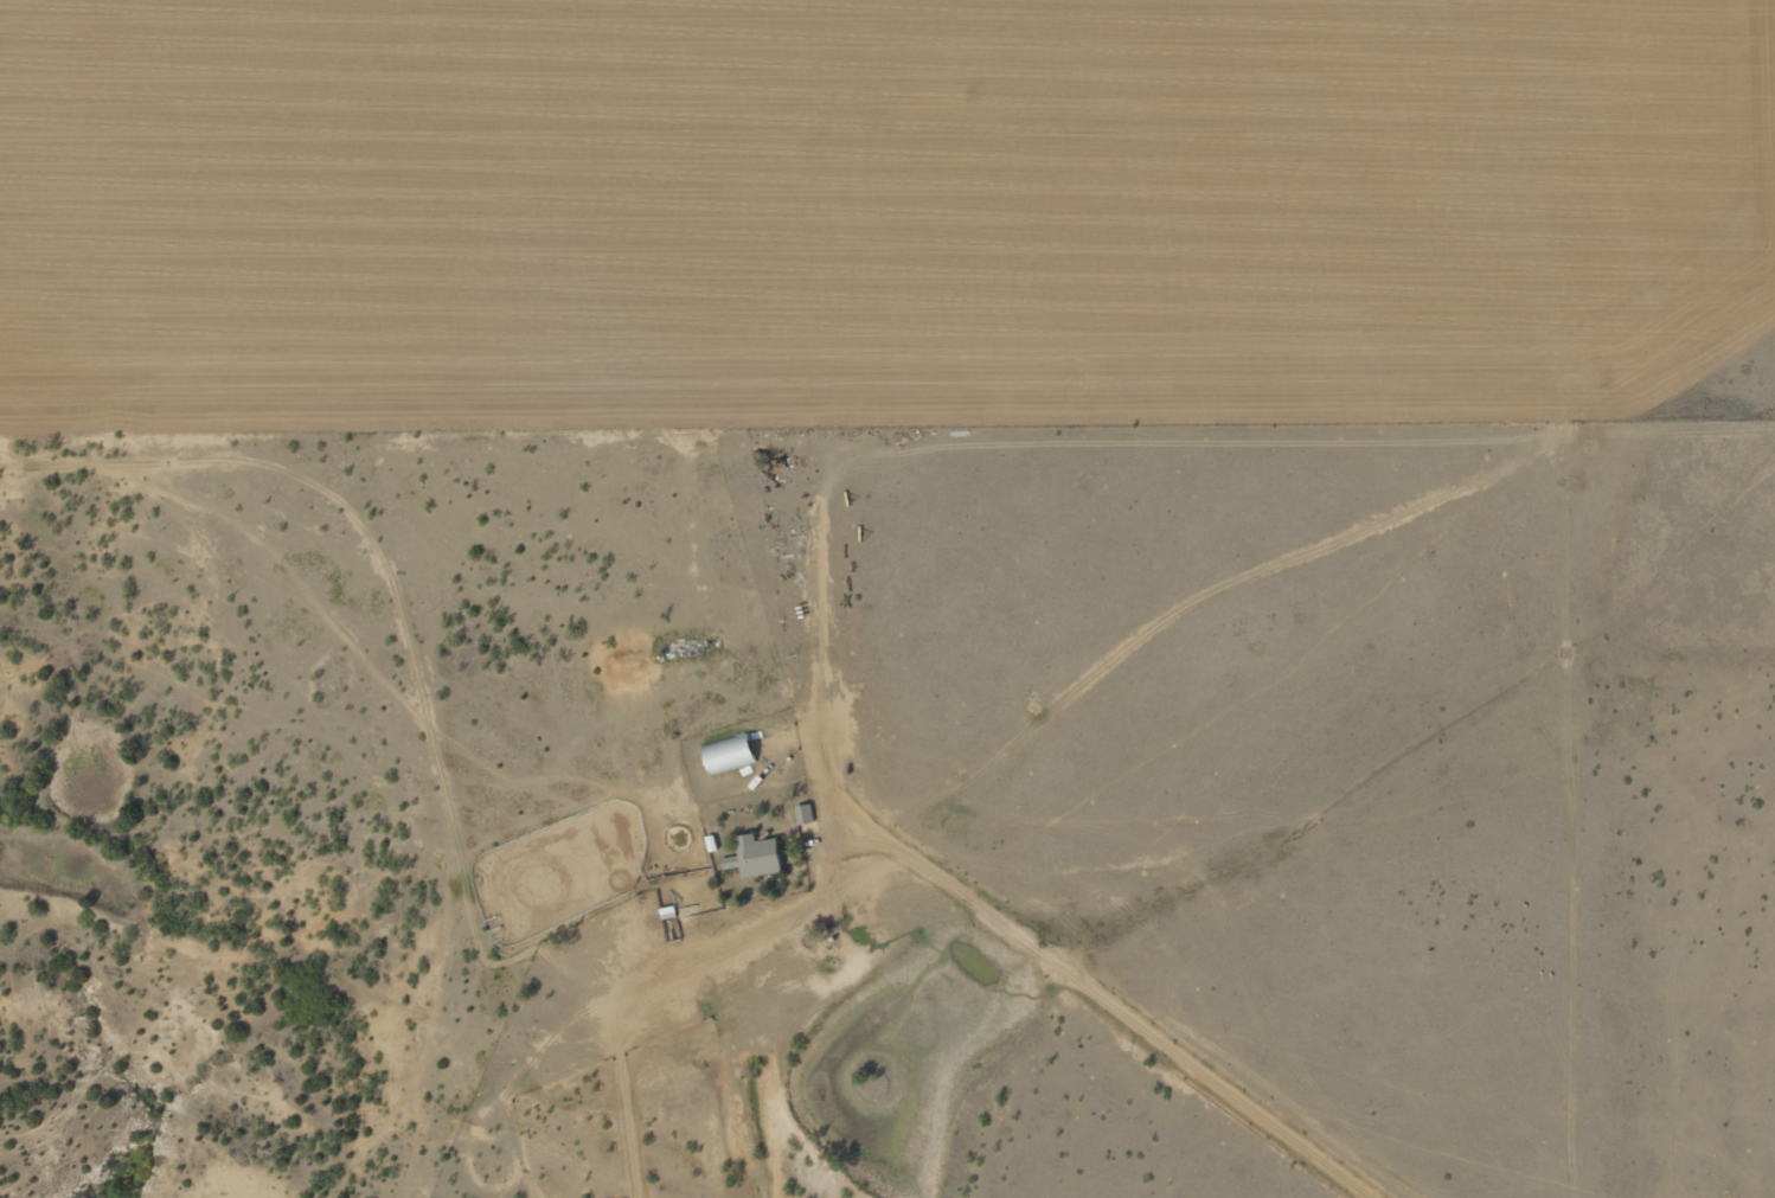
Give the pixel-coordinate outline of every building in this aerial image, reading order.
[(810,822),(809,806),(795,807),(796,822),(810,822)] [(779,873),(774,838),(754,841),(753,833),(733,836),(736,856),(718,858),(720,869),(737,867),(739,878),(779,873)]
